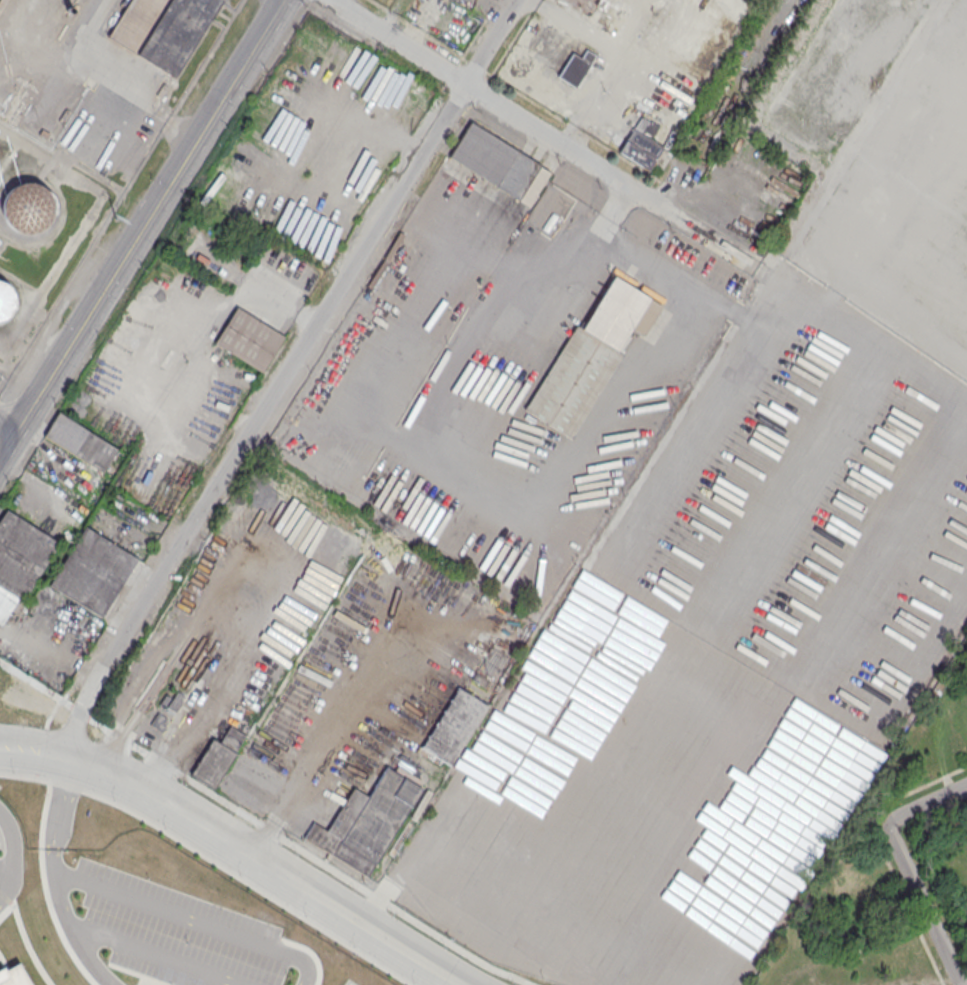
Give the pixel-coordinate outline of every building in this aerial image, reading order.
[(173,77),(221,0),(129,0),(107,36),(173,77)] [(699,0),(672,0),(643,49),(704,84),(739,24),(699,0)] [(519,42),(541,63),(560,43),(537,22),(519,42)] [(557,75),(575,86),(595,55),(586,50),(581,58),(572,53),(557,75)] [(618,151),(647,169),(669,135),(640,117),(618,151)] [(448,156),(528,206),(549,173),(469,123),(448,156)] [(52,202),(49,195),(44,189),(38,184),(30,182),(22,183),(15,186),(9,191),(5,197),(3,206),(4,214),(7,222),(14,228),(22,232),(30,232),(39,230),(46,225),(51,218),(53,210),(52,202)] [(383,258),(388,261),(404,236),(399,233),(383,258)] [(365,285),(370,288),(386,263),(381,260),(365,285)] [(613,278),(657,305),(640,333),(630,327),(617,349),(624,354),(570,441),(521,411),(574,326),(581,330),(613,278)] [(13,293),(9,287),(4,283),(0,281),(0,322),(5,319),(10,314),(13,307),(14,300),(13,293)] [(214,343),(261,372),(283,336),(237,307),(214,343)] [(44,436),(59,413),(116,449),(102,472),(44,436)] [(23,599),(0,584),(0,519),(6,509),(59,542),(23,599)] [(48,584),(85,526),(137,559),(101,617),(48,584)] [(470,680),(491,646),(514,660),(493,694),(470,680)] [(456,688),(484,705),(448,764),(420,746),(456,688)] [(176,712),(168,706),(177,691),(186,697),(176,712)] [(159,704),(164,707),(170,697),(166,694),(159,704)] [(149,725),(162,733),(166,726),(163,724),(167,718),(157,712),(149,725)] [(191,773),(212,787),(245,736),(229,726),(218,743),(213,739),(191,773)] [(418,748),(440,762),(435,771),(413,757),(418,748)] [(386,767),(421,788),(368,876),(305,838),(313,824),(327,832),(353,788),(368,797),(386,767)] [(17,962),(30,984),(0,984),(0,968),(2,967),(4,970),(17,962)]
